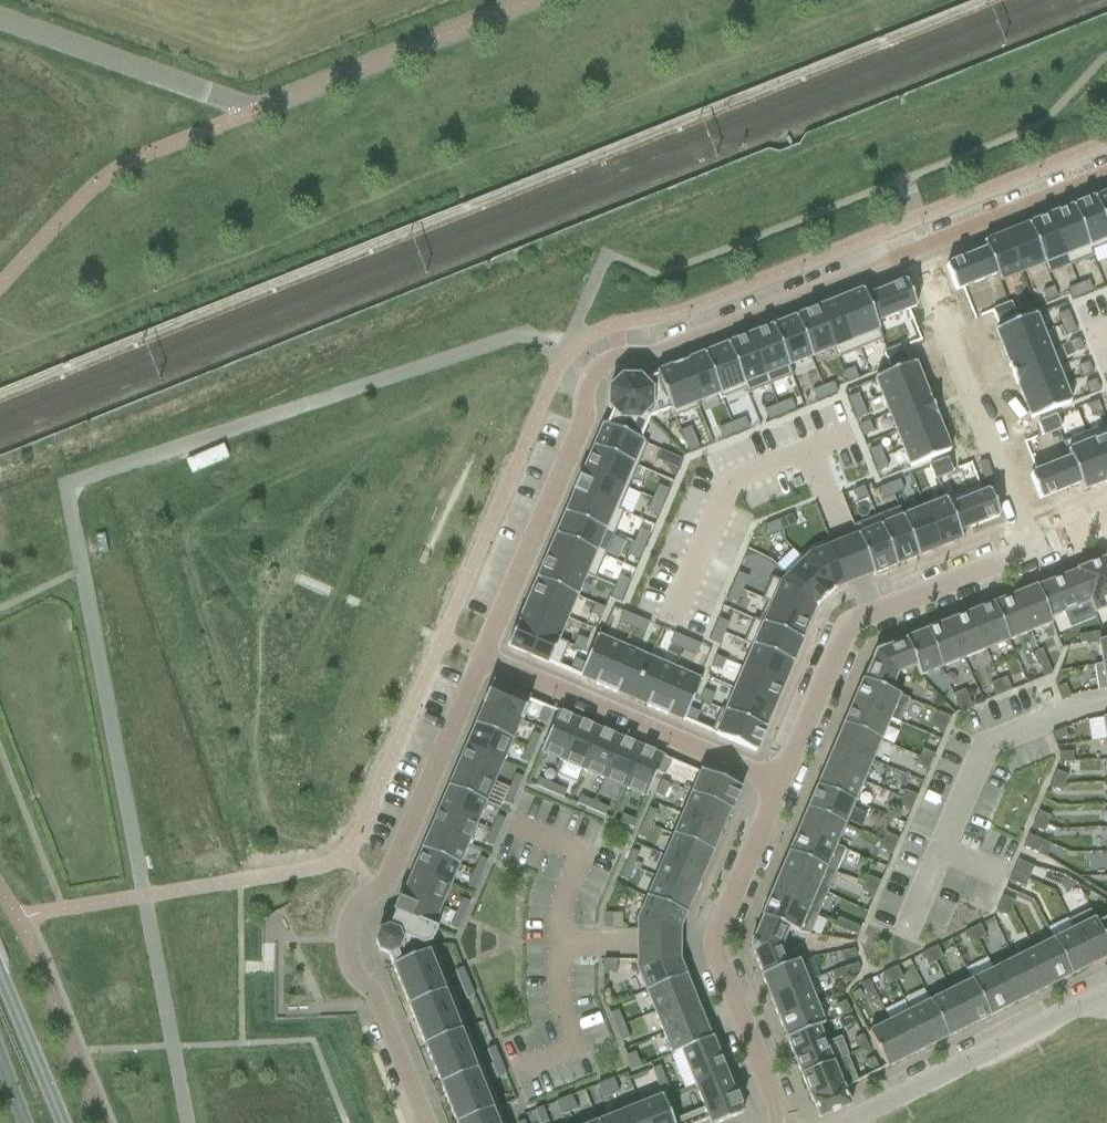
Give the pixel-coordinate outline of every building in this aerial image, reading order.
[(1094,199),(1106,232),(1106,193),(1094,199)] [(1073,207),(1092,256),(1093,256),(1091,251),(1106,245),(1106,232),(1094,199),(1073,207)] [(1073,207),(1050,216),(1070,265),(1092,256),(1073,207)] [(1050,216),(1028,225),(1048,274),(1070,265),(1050,216)] [(1028,225),(1006,234),(1022,273),(1043,265),(1047,275),(1048,274),(1028,225)] [(1006,234),(984,243),(1000,282),(1022,273),(1006,234)] [(986,251),(946,267),(955,291),(995,275),(998,282),(1000,282),(984,243),(983,243),(986,251)] [(1089,281),(1078,285),(1082,295),(1093,291),(1089,281)] [(863,291),(862,292),(881,341),(882,340),(876,323),(908,310),(910,309),(916,307),(906,282),(866,299),(863,291)] [(1078,285),(1067,289),(1072,300),(1082,295),(1078,285)] [(1053,287),(1043,292),(1047,302),(1057,298),(1053,287)] [(862,292),(840,300),(859,350),(881,341),(862,292)] [(840,300),(818,309),(837,358),(859,350),(840,300)] [(1011,303),(1002,307),(1006,319),(1016,315),(1011,303)] [(1002,307),(992,311),(997,323),(1006,319),(1002,307)] [(818,309),(795,318),(810,357),(832,349),(836,359),(837,358),(818,309)] [(1067,311),(1057,315),(1061,326),(1072,322),(1067,311)] [(1035,315),(995,331),(1003,349),(1042,333),(1035,315)] [(795,318),(772,328),(791,376),(792,376),(788,366),(810,357),(795,318)] [(1072,322),(1061,326),(1066,336),(1076,332),(1072,322)] [(772,328),(750,336),(769,385),(791,376),(772,328)] [(1042,333),(1003,349),(1009,365),(1008,366),(1008,367),(1049,351),(1042,333)] [(750,336),(727,345),(747,394),(769,385),(750,336)] [(1079,339),(1068,343),(1073,354),(1083,350),(1079,339)] [(727,345),(704,355),(721,398),(744,389),(746,394),(747,394),(727,345)] [(902,346),(893,350),(898,363),(907,359),(903,348),(902,346)] [(887,353),(884,354),(889,366),(898,363),(893,350),(887,353)] [(1049,351),(1008,367),(1015,384),(1056,368),(1049,351)] [(688,360),(680,364),(697,408),(698,407),(697,402),(718,394),(720,399),(721,398),(704,355),(689,361),(688,360)] [(1088,362),(1078,367),(1082,377),(1092,373),(1088,362)] [(910,365),(875,379),(882,397),(921,382),(914,363),(910,365)] [(672,368),(657,374),(674,417),(697,408),(680,364),(672,367),(672,368)] [(1056,368),(1015,384),(1016,385),(1017,385),(1023,401),(1063,385),(1056,368)] [(854,369),(843,373),(847,383),(858,379),(854,369)] [(621,378),(615,384),(649,419),(670,410),(673,417),(674,417),(657,374),(656,374),(657,376),(642,382),(638,379),(621,378)] [(1095,380),(1085,384),(1089,395),(1100,391),(1095,380)] [(921,382),(882,397),(889,415),(929,398),(929,397),(928,398),(921,382)] [(833,383),(823,388),(827,398),(837,394),(835,388),(833,383)] [(604,425),(603,426),(647,445),(647,444),(640,440),(649,419),(615,384),(609,391),(608,408),(612,412),(606,426),(604,425)] [(1063,385),(1023,401),(1031,419),(1070,404),(1063,385)] [(823,388),(812,392),(816,402),(827,398),(823,388)] [(858,395),(848,399),(852,410),(862,405),(858,395)] [(929,398),(889,415),(896,432),(936,416),(929,398)] [(791,400),(777,406),(782,416),(795,411),(791,400)] [(1098,401),(1087,406),(1091,416),(1102,412),(1098,401)] [(862,405),(852,410),(856,420),(866,416),(862,405)] [(777,406),(764,411),(768,421),(782,416),(777,406)] [(936,416),(896,432),(903,449),(942,433),(936,417),(937,417),(936,416)] [(1056,416),(1047,420),(1052,432),(1061,429),(1056,416)] [(745,419),(731,424),(735,434),(749,429),(745,419)] [(1047,420),(1037,424),(1042,436),(1052,432),(1047,420)] [(860,426),(859,427),(863,437),(873,433),(869,423),(860,426)] [(731,424),(718,430),(722,440),(735,434),(731,424)] [(1086,433),(1106,483),(1106,425),(1106,424),(1086,433)] [(603,426),(594,448),(637,467),(647,445),(603,426)] [(690,428),(680,432),(684,443),(695,439),(690,428)] [(942,433),(903,449),(910,467),(932,459),(945,453),(949,452),(942,433)] [(1086,433),(1064,442),(1083,491),(1104,483),(1105,484),(1106,483),(1086,433)] [(695,439),(684,443),(689,453),(699,449),(695,439)] [(1036,473),(1029,476),(1039,500),(1079,484),(1082,491),(1083,491),(1064,442),(1062,442),(1067,455),(1034,468),(1036,473)] [(223,446),(186,461),(192,474),(228,458),(223,446)] [(879,447),(868,451),(873,461),(883,457),(879,447)] [(594,448),(584,470),(628,489),(637,467),(594,448)] [(661,451),(657,461),(667,465),(671,455),(661,451)] [(671,455),(667,465),(678,470),(682,460),(671,455)] [(883,457),(873,461),(877,472),(887,468),(883,457)] [(948,460),(938,463),(943,476),(953,472),(952,471),(952,470),(948,460)] [(938,463),(929,467),(934,479),(936,478),(936,479),(943,476),(938,463)] [(579,479),(574,491),(624,513),(624,512),(619,510),(628,489),(584,470),(580,480),(579,479)] [(899,480),(889,485),(893,495),(903,491),(899,480)] [(889,485),(878,489),(882,499),(893,495),(889,485)] [(978,485),(944,498),(961,540),(962,539),(959,532),(999,516),(989,491),(983,494),(982,495),(978,485)] [(659,486),(653,499),(663,504),(669,490),(659,486)] [(864,486),(853,491),(857,501),(868,497),(864,486)] [(574,493),(565,514),(614,535),(624,513),(574,491),(573,492),(574,493)] [(945,501),(924,509),(940,548),(961,540),(944,498),(945,501)] [(653,499),(647,513),(657,517),(663,504),(653,499)] [(899,507),(898,508),(918,557),(940,548),(924,509),(903,517),(899,507)] [(898,508),(876,517),(896,566),(918,557),(898,508)] [(565,514),(556,536),(605,557),(614,535),(565,514)] [(791,515),(778,521),(782,531),(795,526),(791,515)] [(810,555),(803,561),(833,591),(833,590),(848,583),(872,575),(896,566),(876,517),(854,526),(857,535),(856,536),(855,536),(833,545),(832,546),(830,546),(810,555)] [(778,521),(765,526),(769,536),(782,531),(778,521)] [(640,530),(634,543),(644,548),(650,534),(640,530)] [(556,536),(546,558),(595,579),(605,557),(556,536)] [(634,543),(628,556),(639,561),(644,548),(634,543)] [(546,558),(537,580),(576,596),(585,575),(595,580),(595,579),(546,558)] [(1088,566),(1088,565),(1087,566),(1082,568),(1081,568),(1081,569),(1076,571),(1077,572),(1077,573),(1078,572),(1090,602),(1089,602),(1089,603),(1094,614),(1106,609),(1106,558),(1088,566)] [(803,561),(787,577),(816,607),(833,591),(803,561)] [(1050,619),(1089,603),(1089,602),(1090,602),(1078,572),(1077,573),(1077,572),(1038,588),(1037,589),(1049,618),(1050,618),(1050,619)] [(738,573),(732,587),(742,591),(748,578),(738,573)] [(619,576),(615,587),(625,591),(629,581),(619,576)] [(771,578),(762,599),(809,620),(815,607),(816,608),(816,607),(787,577),(781,582),(771,578)] [(537,580),(528,602),(566,618),(576,596),(537,580)] [(615,587),(611,598),(621,602),(625,592),(615,587)] [(732,587),(726,600),(736,604),(742,591),(732,587)] [(1049,618),(1037,589),(1038,588),(1037,588),(1037,587),(1016,595),(1030,632),(1051,624),(1050,619),(1050,618),(1049,618)] [(1030,632),(1016,595),(994,604),(993,605),(1007,640),(1008,640),(1009,641),(1030,632)] [(753,619),(753,620),(802,641),(802,640),(801,639),(809,620),(762,599),(761,600),(766,602),(758,621),(753,619)] [(517,622),(517,623),(568,645),(569,644),(558,639),(566,618),(528,602),(519,623),(517,622)] [(594,604),(590,615),(600,619),(605,609),(594,604)] [(1007,640),(993,605),(994,604),(971,613),(986,650),(1009,641),(1008,640),(1007,640)] [(623,612),(619,622),(632,627),(636,617),(623,612)] [(986,650),(971,613),(949,622),(963,659),(986,650)] [(636,617),(632,627),(645,633),(649,623),(636,617)] [(718,619),(714,629),(724,634),(728,623),(718,619)] [(753,620),(743,642),(792,663),(802,641),(753,620)] [(963,659),(949,622),(925,631),(926,632),(927,631),(941,667),(940,667),(940,668),(963,659)] [(517,623),(507,646),(548,664),(548,662),(549,661),(559,666),(568,645),(517,623)] [(714,629),(709,640),(719,644),(724,634),(714,629)] [(941,667),(927,631),(926,632),(925,631),(905,639),(905,641),(906,641),(916,665),(915,665),(915,666),(919,677),(940,668),(940,667),(941,667)] [(1105,640),(1103,632),(1091,634),(1092,642),(1098,642),(1105,640)] [(674,634),(670,644),(683,649),(687,639),(674,634)] [(1092,642),(1091,634),(1078,636),(1079,645),(1092,642)] [(577,636),(573,647),(583,651),(587,641),(577,636)] [(580,674),(579,676),(596,683),(595,685),(605,689),(623,647),(597,636),(584,664),(580,674)] [(687,639),(683,649),(696,655),(701,645),(687,639)] [(1105,640),(1098,642),(1101,664),(1102,664),(1102,665),(1106,664),(1106,640),(1105,640)] [(916,665),(906,641),(905,641),(883,649),(883,648),(875,651),(872,659),(873,660),(864,681),(865,681),(864,681),(888,692),(889,691),(897,674),(915,666),(915,665),(916,665)] [(743,642),(743,643),(753,647),(744,668),(783,685),(784,685),(783,684),(792,663),(743,642)] [(623,647),(605,689),(616,693),(616,692),(632,699),(649,658),(623,647)] [(1038,665),(1046,662),(1042,649),(1033,653),(1038,665)] [(715,656),(711,667),(721,671),(726,660),(715,656)] [(649,658),(632,699),(647,705),(647,707),(657,711),(675,669),(649,658)] [(574,659),(570,670),(580,674),(584,664),(574,659)] [(1051,674),(1046,662),(1038,665),(1043,677),(1051,674)] [(1106,691),(1106,697),(1106,664),(1102,665),(1102,664),(1101,664),(1094,665),(1098,691),(1106,689),(1106,691)] [(744,668),(734,690),(774,707),(783,685),(744,668)] [(675,669),(657,711),(667,715),(667,714),(684,721),(685,719),(689,709),(694,699),(701,681),(698,679),(675,669)] [(1006,678),(998,681),(1003,693),(1011,690),(1006,678)] [(909,700),(889,691),(888,692),(864,681),(865,681),(864,681),(863,680),(853,703),(900,722),(909,700)] [(1003,693),(998,681),(990,684),(995,696),(1003,693)] [(520,720),(529,700),(530,698),(492,682),(487,694),(486,694),(483,701),(482,704),(520,720)] [(1057,688),(1062,700),(1070,697),(1065,685),(1057,688)] [(721,709),(720,710),(765,729),(766,728),(764,728),(773,708),(774,708),(774,707),(734,690),(725,711),(721,709)] [(952,695),(956,703),(968,698),(965,690),(952,695)] [(704,691),(700,701),(710,706),(714,695),(704,691)] [(971,706),(968,698),(956,703),(959,711),(971,706)] [(880,741),(889,719),(899,724),(900,722),(853,703),(843,725),(844,726),(844,725),(880,740),(879,741),(880,741)] [(512,741),(520,720),(482,704),(484,705),(475,725),(512,741)] [(537,721),(545,724),(551,710),(543,707),(537,721)] [(689,709),(685,719),(695,724),(700,713),(689,709)] [(720,710),(711,731),(716,733),(716,734),(715,735),(755,752),(765,729),(720,710)] [(562,761),(579,721),(558,712),(540,752),(562,761)] [(938,712),(935,720),(947,726),(950,717),(938,712)] [(943,733),(947,726),(935,720),(931,728),(943,733)] [(583,770),(600,730),(579,721),(562,761),(583,770)] [(503,761),(512,741),(475,725),(466,746),(503,761)] [(871,761),(880,741),(879,741),(880,740),(844,725),(844,726),(843,725),(835,745),(871,761)] [(1051,734),(1055,742),(1067,737),(1064,729),(1051,734)] [(604,779),(621,739),(600,730),(583,770),(604,779)] [(532,733),(526,747),(534,750),(540,736),(532,733)] [(625,788),(642,748),(621,739),(604,779),(625,788)] [(863,782),(871,761),(835,745),(826,766),(863,782)] [(494,782),(503,761),(466,746),(457,767),(494,782)] [(528,764),(534,750),(526,747),(520,761),(528,764)] [(663,757),(642,748),(625,788),(646,797),(657,772),(663,758),(663,757)] [(922,750),(919,758),(931,763),(934,755),(922,750)] [(1059,753),(1060,762),(1073,761),(1073,752),(1059,753)] [(671,762),(663,758),(657,772),(665,776),(671,762)] [(928,771),(931,763),(919,758),(915,765),(928,771)] [(854,801),(863,782),(826,766),(817,786),(818,786),(818,787),(853,802),(853,801),(854,801)] [(485,803),(494,782),(457,767),(448,787),(485,803)] [(731,811),(741,788),(701,771),(691,795),(731,811)] [(1055,771),(1052,779),(1064,784),(1068,776),(1055,771)] [(515,775),(509,789),(516,792),(522,778),(515,775)] [(549,793),(552,785),(538,779),(535,787),(549,793)] [(1061,792),(1064,784),(1052,779),(1049,787),(1061,792)] [(661,781),(655,795),(662,798),(668,784),(661,781)] [(566,791),(552,785),(549,793),(563,799),(566,791)] [(844,825),(854,801),(853,801),(853,802),(818,787),(818,786),(817,786),(807,810),(808,810),(808,809),(844,824),(843,825),(844,825)] [(476,824),(485,803),(448,787),(439,808),(476,824)] [(510,806),(516,792),(509,789),(503,803),(510,806)] [(905,790),(901,798),(914,804),(917,796),(905,790)] [(721,831),(730,811),(731,812),(731,811),(691,795),(682,815),(721,831)] [(590,810),(594,802),(580,797),(577,804),(590,810)] [(910,812),(914,804),(901,798),(898,806),(910,812)] [(608,808),(594,802),(590,810),(604,816),(608,808)] [(467,844),(476,824),(439,808),(438,811),(435,818),(431,829),(467,844)] [(649,809),(643,823),(651,826),(657,812),(649,809)] [(835,846),(844,825),(843,825),(844,824),(808,809),(808,810),(807,810),(798,831),(845,851),(845,850),(835,846)] [(1047,825),(1051,817),(1038,812),(1035,820),(1047,825)] [(619,823),(633,828),(636,821),(622,815),(619,823)] [(712,852),(721,831),(682,815),(673,836),(712,852)] [(497,816),(491,830),(499,833),(505,820),(497,816)] [(1035,820),(1032,828),(1044,833),(1047,825),(1035,820)] [(651,826),(643,823),(637,837),(645,840),(651,826)] [(459,865),(467,844),(431,829),(422,850),(459,865)] [(493,847),(499,833),(491,830),(485,844),(493,847)] [(836,872),(845,851),(798,831),(789,852),(790,852),(790,853),(825,868),(825,867),(836,872)] [(886,834),(883,842),(895,847),(898,839),(886,834)] [(1031,851),(1036,838),(1028,835),(1023,847),(1031,851)] [(704,873),(712,852),(673,836),(664,857),(704,873)] [(1039,854),(1044,842),(1036,838),(1031,851),(1039,854)] [(892,855),(895,847),(883,842),(879,850),(892,855)] [(1052,845),(1044,842),(1039,854),(1047,857),(1052,845)] [(450,886),(459,865),(422,850),(413,870),(450,886)] [(631,850),(625,864),(633,867),(639,853),(631,850)] [(826,893),(836,872),(825,867),(825,868),(790,853),(790,852),(789,852),(780,873),(826,893)] [(695,894),(704,873),(664,857),(655,878),(695,894)] [(479,858),(473,872),(481,875),(487,861),(479,858)] [(1020,876),(1025,864),(1017,860),(1012,873),(1020,876)] [(627,881),(633,867),(625,864),(619,878),(627,881)] [(1033,867),(1025,864),(1020,876),(1024,878),(1028,880),(1033,867)] [(441,907),(450,886),(413,870),(404,891),(441,907)] [(475,889),(481,875),(473,872),(467,886),(475,889)] [(826,893),(780,873),(771,894),(818,914),(826,893)] [(1009,881),(1021,886),(1024,878),(1020,876),(1012,873),(1009,881)] [(868,876),(865,884),(877,890),(880,882),(868,876)] [(686,914),(695,894),(655,878),(647,899),(686,914)] [(873,898),(877,890),(865,884),(861,892),(873,898)] [(432,927),(441,907),(404,891),(400,901),(399,900),(394,912),(395,913),(395,912),(431,927),(432,927)] [(817,915),(818,914),(771,894),(761,917),(763,918),(788,928),(798,933),(809,934),(817,915)] [(1002,896),(999,904),(1011,909),(1014,901),(1002,896)] [(462,899),(456,913),(463,917),(469,903),(462,899)] [(679,929),(686,914),(647,899),(637,921),(637,932),(639,932),(639,929),(678,929),(678,932),(679,932),(679,929)] [(1008,917),(1011,909),(999,904),(996,912),(1008,917)] [(1096,924),(1097,924),(1097,923),(1096,923),(1089,910),(1069,920),(1074,930),(1092,965),(1106,957),(1106,946),(1096,924)] [(498,1107),(482,1068),(466,1029),(450,989),(434,950),(431,943),(437,929),(432,927),(431,927),(395,912),(395,913),(388,929),(379,933),(375,942),(378,951),(388,955),(392,967),(393,967),(401,989),(404,996),(408,1006),(424,1045),(433,1068),(435,1075),(436,1075),(440,1085),(455,1122),(504,1122),(498,1107)] [(457,930),(463,917),(456,913),(450,927),(457,930)] [(604,929),(612,929),(612,914),(604,914),(604,929)] [(780,946),(788,928),(763,918),(753,941),(751,941),(751,951),(753,951),(762,975),(763,974),(764,975),(788,965),(787,965),(798,960),(793,950),(784,954),(780,946)] [(845,931),(848,923),(836,918),(833,925),(845,931)] [(1097,923),(1097,924),(1096,924),(1106,946),(1106,918),(1097,923)] [(860,928),(848,923),(845,931),(857,936),(860,928)] [(979,925),(972,929),(978,941),(985,937),(979,925)] [(978,941),(972,929),(964,933),(970,944),(978,941)] [(1074,930),(1053,940),(1053,941),(1054,940),(1071,975),(1070,975),(1070,976),(1092,965),(1074,930)] [(1053,941),(1052,940),(1033,950),(1051,985),(1070,976),(1070,975),(1071,975),(1054,940),(1053,941)] [(937,946),(929,950),(935,962),(943,958),(937,946)] [(855,949),(842,952),(843,960),(856,958),(855,949)] [(935,962),(929,950),(921,954),(927,966),(935,962)] [(1051,985),(1033,950),(1013,960),(1031,996),(1051,985)] [(679,960),(679,958),(677,958),(677,960),(638,960),(639,957),(637,957),(637,968),(646,991),(685,976),(679,960)] [(603,960),(603,973),(617,973),(617,960),(603,960)] [(807,982),(798,960),(787,965),(788,965),(764,975),(763,974),(762,975),(761,975),(770,997),(807,982)] [(1031,996),(1013,960),(993,970),(1011,1006),(1031,996)] [(848,976),(860,972),(857,963),(845,968),(848,976)] [(897,966),(889,970),(895,982),(902,978),(897,966)] [(455,971),(461,985),(468,982),(463,968),(455,971)] [(845,968),(833,972),(835,980),(848,976),(845,968)] [(895,982),(889,970),(881,974),(887,986),(895,982)] [(1011,1006),(993,970),(972,980),(973,981),(972,981),(989,1016),(990,1015),(990,1016),(1011,1006)] [(694,996),(685,976),(646,991),(654,1012),(694,996)] [(861,984),(867,996),(875,992),(869,980),(861,984)] [(973,981),(972,980),(950,991),(968,1027),(990,1016),(990,1015),(989,1016),(972,981),(973,981)] [(474,996),(468,982),(461,985),(466,999),(474,996)] [(770,997),(778,1018),(815,1003),(807,982),(770,997)] [(968,1027),(950,991),(929,1002),(929,1003),(930,1002),(947,1036),(946,1037),(947,1038),(968,1027)] [(702,1017),(694,996),(654,1012),(663,1033),(702,1017)] [(845,1001),(837,1005),(843,1017),(851,1013),(845,1001)] [(929,1003),(929,1002),(910,1012),(928,1047),(947,1038),(946,1037),(947,1036),(930,1002),(929,1003)] [(778,1018),(787,1040),(788,1039),(787,1038),(817,1027),(817,1028),(818,1027),(824,1025),(815,1003),(778,1018)] [(610,1014),(616,1028),(624,1025),(618,1011),(610,1014)] [(928,1047),(910,1012),(889,1022),(907,1057),(928,1047)] [(681,1051),(712,1038),(711,1037),(710,1038),(702,1017),(663,1033),(671,1054),(681,1051)] [(907,1057),(889,1022),(868,1032),(885,1066),(884,1067),(885,1068),(886,1068),(907,1057)] [(629,1039),(624,1025),(616,1028),(622,1042),(629,1039)] [(788,1039),(787,1040),(801,1075),(847,1056),(848,1056),(840,1035),(824,1041),(818,1027),(817,1028),(817,1027),(787,1038),(788,1039)] [(862,1035),(854,1038),(859,1051),(867,1047),(862,1035)] [(712,1038),(681,1051),(695,1085),(696,1088),(727,1075),(723,1067),(724,1067),(723,1064),(722,1065),(720,1060),(721,1060),(720,1058),(712,1038)] [(487,1050),(492,1064),(500,1061),(494,1047),(487,1050)] [(633,1070),(641,1067),(635,1052),(627,1056),(633,1070)] [(857,1081),(847,1056),(801,1075),(819,1119),(850,1106),(843,1089),(858,1082),(857,1080),(857,1081)] [(865,1062),(871,1073),(879,1069),(873,1058),(865,1062)] [(506,1075),(500,1061),(492,1064),(498,1078),(506,1075)] [(665,1080),(659,1066),(652,1069),(657,1083),(665,1080)] [(663,1097),(662,1098),(672,1122),(701,1122),(709,1120),(710,1122),(719,1122),(742,1114),(740,1109),(742,1109),(740,1104),(740,1103),(737,1096),(735,1091),(733,1092),(727,1075),(696,1088),(704,1108),(672,1121),(663,1097)] [(619,1093),(613,1078),(605,1082),(611,1096),(619,1093)] [(671,1094),(665,1080),(657,1083),(663,1097),(671,1094)] [(611,1096),(605,1082),(597,1085),(603,1099),(611,1096)] [(577,1110),(571,1095),(563,1099),(569,1113),(577,1110)] [(662,1098),(663,1097),(662,1096),(639,1105),(646,1122),(672,1122),(662,1098)] [(569,1113),(563,1099),(555,1102),(561,1116),(569,1113)] [(618,1113),(622,1122),(646,1122),(639,1105),(618,1113)] [(542,1107),(534,1110),(540,1122),(544,1122),(548,1121),(542,1107)] [(598,1122),(622,1122),(618,1113),(597,1122),(598,1122)]
